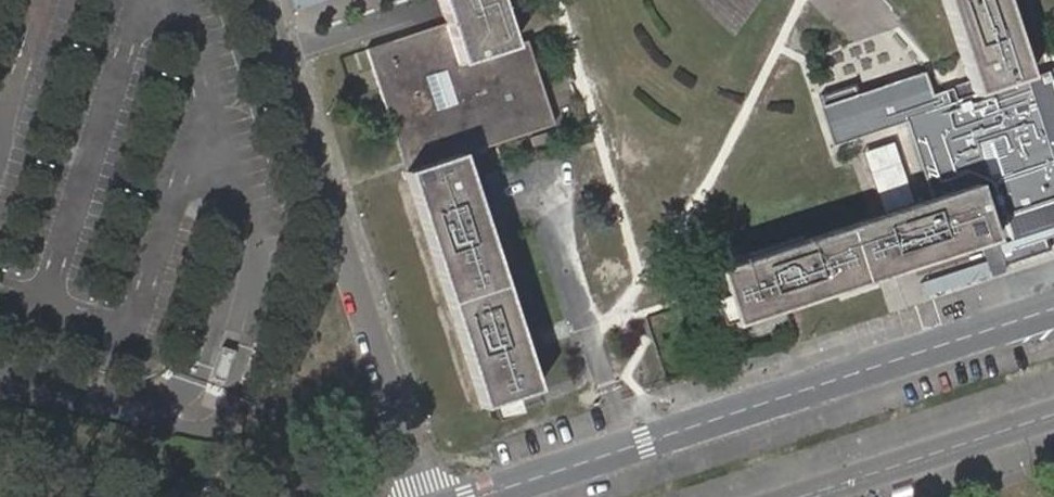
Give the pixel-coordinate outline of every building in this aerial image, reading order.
[(364,48),(402,164),(484,412),(488,411),(492,423),(518,415),(514,402),(538,394),(467,184),(466,180),(458,156),(554,124),(526,40),(513,45),(499,0),(437,0),(444,22),(412,33),(364,48)] [(966,88),(974,113),(1034,93),(1023,55),(1005,0),(939,0),(966,88)] [(1034,93),(974,113),(966,88),(950,93),(931,100),(923,77),(884,91),(856,100),(852,89),(817,101),(829,136),(833,147),(856,140),(873,134),(902,124),(905,135),(922,184),(929,203),(978,187),(996,242),(1008,277),(1019,273),(1046,264),(1053,261),(1053,259),(1046,235),(1053,232),(1053,87),(1034,93)] [(886,218),(916,208),(893,140),(862,151),(886,218)] [(978,187),(929,203),(916,208),(886,218),(870,224),(715,277),(721,292),(723,300),(709,305),(717,328),(731,323),(734,331),(879,282),(982,247),(996,242),(978,187)] [(235,350),(221,346),(211,377),(225,382),(235,350)]
